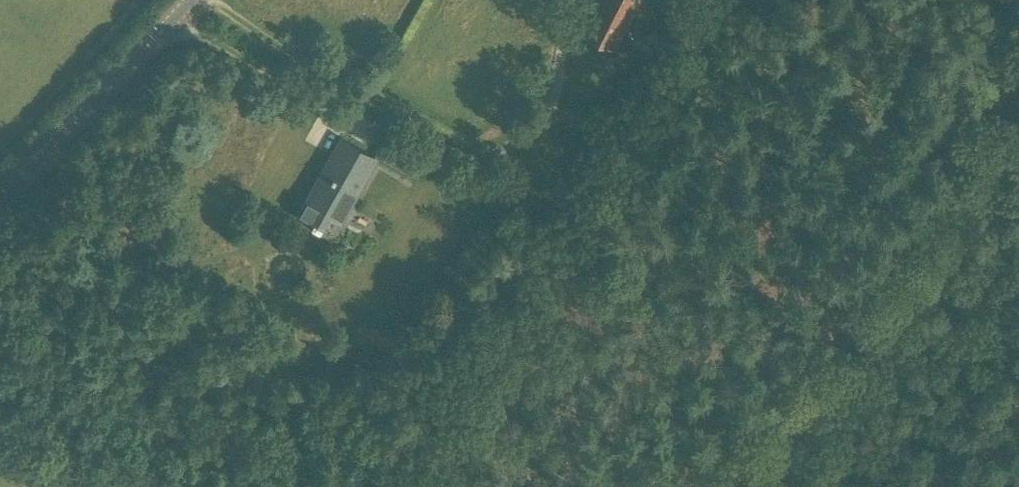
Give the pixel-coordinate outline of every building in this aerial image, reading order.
[(640,0),(593,0),(578,31),(615,49),(640,0)] [(407,176),(423,148),(396,132),(379,161),(407,176)] [(341,222),(377,157),(341,136),(297,214),(322,229),(330,215),(341,222)]
